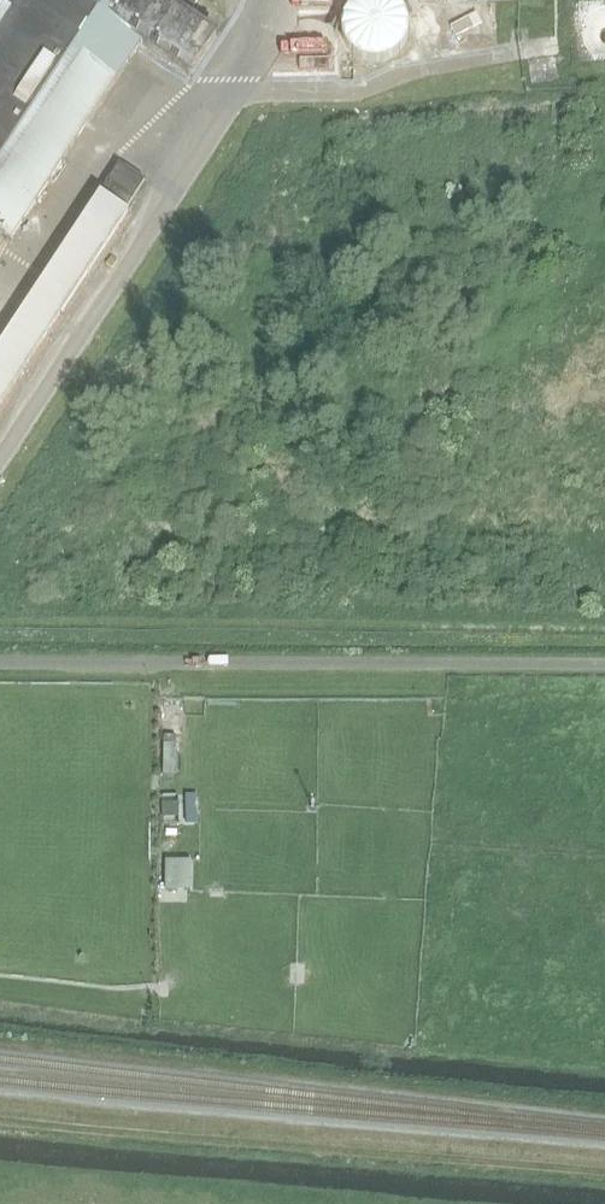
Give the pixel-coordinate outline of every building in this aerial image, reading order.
[(143,42),(191,73),(217,34),(189,15),(199,0),(180,0),(176,6),(166,0),(0,0),(0,259),(143,42)] [(404,13),(403,10),(401,7),(398,5),(396,2),(393,1),(392,0),(358,0),(357,1),(354,3),(352,5),(349,8),(347,10),(346,13),(344,17),(343,20),(342,23),(342,27),(342,30),(343,34),(343,37),(345,41),(346,44),(348,47),(350,50),(352,52),(355,54),(358,56),(361,58),(364,59),(368,61),(371,61),(375,61),(378,61),(382,61),(385,60),(388,59),(391,57),(394,55),(397,53),(400,51),(402,48),(404,45),(405,42),(407,39),(408,35),(408,32),(408,28),(408,25),(408,22),(407,19),(406,16),(404,13)] [(404,13),(411,13),(410,0),(392,0),(393,1),(396,2),(398,5),(401,7),(403,10),(404,13)] [(129,212),(101,193),(0,348),(0,408),(129,212)] [(169,857),(168,887),(195,887),(195,857),(169,857)]
